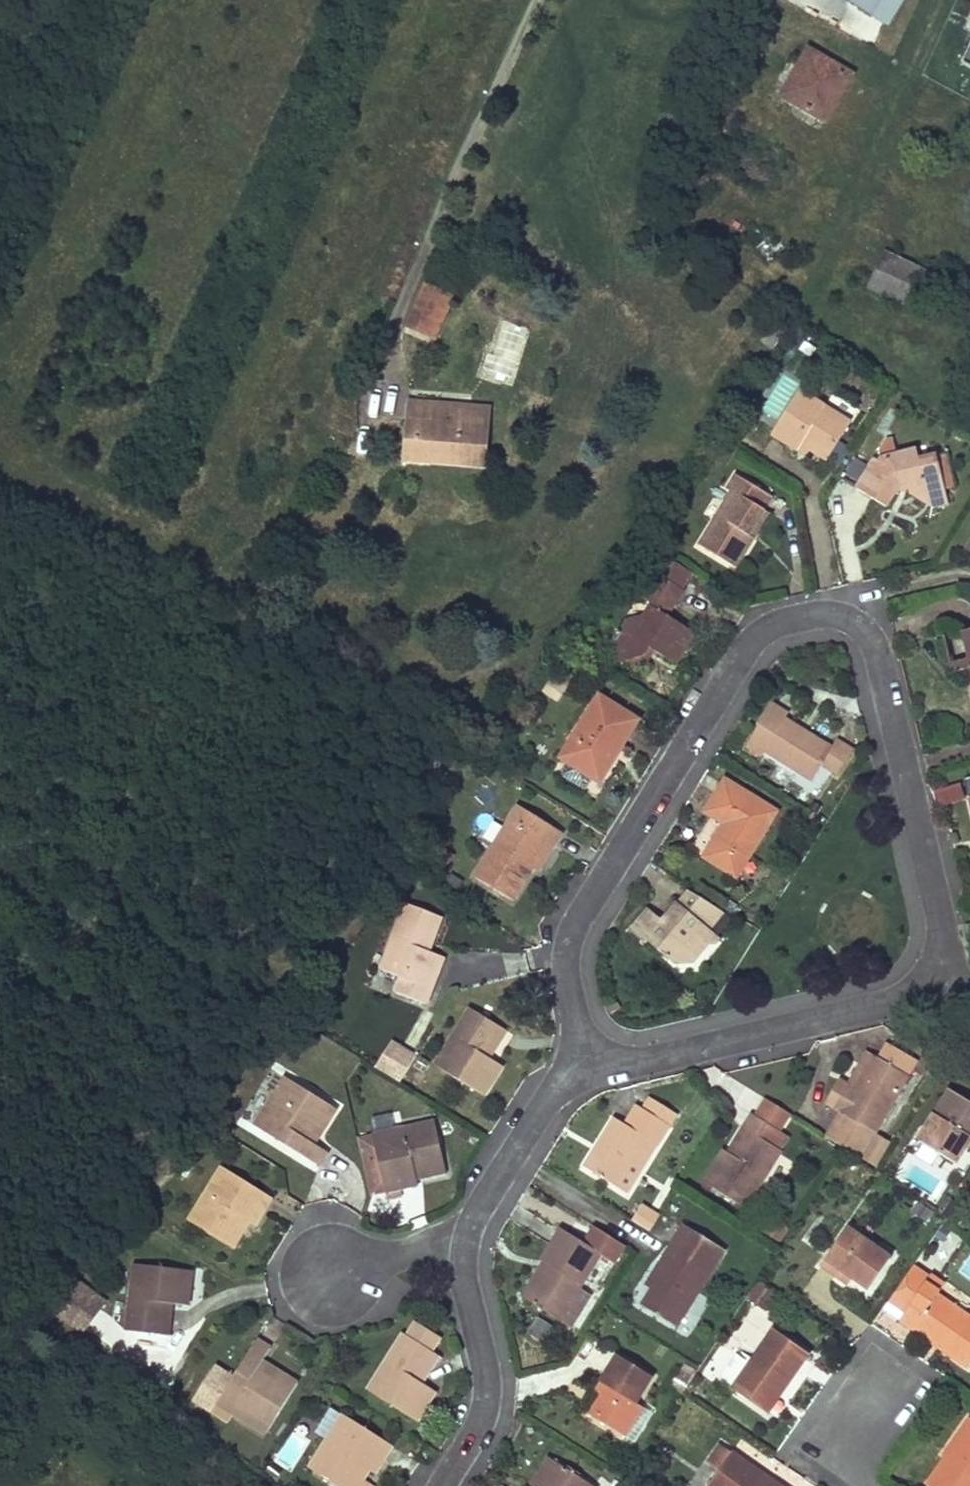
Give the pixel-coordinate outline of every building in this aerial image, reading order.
[(867,12),(875,0),(847,0),(867,12)] [(867,12),(885,23),(899,0),(875,0),(867,12)] [(955,58),(969,66),(969,29),(955,58)] [(803,44),(774,97),(825,124),(853,71),(803,44)] [(938,276),(878,253),(864,289),(924,312),(938,276)] [(424,335),(442,294),(422,286),(404,327),(424,335)] [(433,340),(451,298),(442,294),(424,335),(433,340)] [(850,422),(799,391),(772,435),(797,451),(798,450),(801,445),(810,450),(827,460),(850,422)] [(428,453),(485,457),(488,424),(455,422),(456,405),(403,402),(399,459),(428,461),(428,453)] [(488,424),(489,407),(456,405),(455,422),(488,424)] [(909,493),(918,499),(945,492),(944,490),(936,458),(936,456),(918,460),(916,451),(896,455),(892,440),(886,441),(880,452),(881,459),(879,462),(875,460),(869,469),(857,490),(885,507),(895,491),(899,484),(906,482),(908,488),(909,493)] [(807,455),(810,450),(801,445),(798,450),(807,455)] [(485,457),(428,453),(428,461),(485,464),(485,457)] [(954,488),(946,456),(936,458),(944,490),(954,488)] [(771,497),(735,475),(727,489),(731,492),(698,546),(735,568),(753,538),(748,535),(763,510),(771,497)] [(908,488),(906,482),(899,484),(895,491),(908,488)] [(947,503),(945,492),(918,499),(932,507),(947,503)] [(753,538),(768,513),(763,510),(748,535),(753,538)] [(680,588),(689,573),(666,559),(657,575),(680,588)] [(657,575),(656,574),(641,597),(652,604),(643,618),(627,622),(620,633),(618,631),(613,639),(615,641),(614,642),(619,663),(641,657),(640,651),(650,648),(653,651),(676,665),(680,659),(695,634),(667,617),(683,590),(680,588),(657,575)] [(969,659),(950,663),(952,673),(969,669),(969,662),(969,659)] [(637,720),(599,697),(561,758),(567,762),(592,777),(599,781),(607,768),(612,760),(609,758),(615,748),(618,750),(637,720)] [(788,714),(772,704),(758,726),(749,741),(746,746),(761,755),(764,751),(812,780),(822,765),(836,774),(851,750),(836,741),(831,748),(784,719),(788,714)] [(618,750),(615,748),(609,758),(612,760),(618,750)] [(587,786),(592,777),(567,762),(562,770),(563,777),(580,788),(587,786)] [(776,812),(725,780),(715,795),(705,812),(725,824),(728,826),(725,831),(722,829),(704,857),(736,877),(776,812)] [(547,844),(553,847),(562,833),(518,806),(474,878),(512,901),(524,882),(533,868),(547,844)] [(553,847),(547,844),(533,868),(538,871),(553,847)] [(688,891),(678,904),(709,930),(723,913),(688,891)] [(427,943),(431,944),(441,917),(406,904),(381,970),(401,978),(395,993),(425,1004),(437,971),(424,966),(429,952),(428,952),(424,950),(427,943)] [(663,921),(648,909),(630,931),(645,944),(647,942),(673,964),(691,962),(690,951),(689,945),(695,944),(707,943),(714,943),(718,937),(709,930),(678,904),(663,921)] [(691,962),(714,943),(707,943),(695,944),(689,945),(690,951),(691,962)] [(443,957),(429,952),(424,966),(437,971),(443,957)] [(499,1026),(470,1008),(434,1065),(484,1096),(494,1080),(502,1066),(490,1059),(482,1054),(499,1026)] [(507,1031),(499,1026),(482,1054),(490,1059),(507,1031)] [(400,1086),(418,1058),(393,1043),(376,1070),(400,1086)] [(837,1112),(840,1114),(826,1137),(844,1148),(860,1158),(908,1076),(866,1051),(858,1065),(863,1068),(852,1086),(837,1112)] [(852,1086),(863,1068),(858,1065),(847,1083),(852,1086)] [(336,1109),(285,1077),(262,1114),(271,1119),(263,1131),(318,1166),(327,1152),(314,1144),(301,1136),(308,1126),(320,1134),(336,1109)] [(949,1090),(917,1141),(955,1164),(966,1147),(969,1140),(969,1103),(949,1090)] [(653,1101),(647,1112),(669,1126),(675,1116),(653,1101)] [(584,1167),(616,1187),(646,1139),(656,1146),(669,1126),(647,1112),(637,1106),(625,1125),(615,1118),(584,1167)] [(392,1113),(371,1117),(375,1133),(395,1129),(392,1113)] [(271,1119),(262,1114),(254,1126),(263,1131),(271,1119)] [(782,1133),(752,1114),(743,1129),(747,1131),(732,1155),(724,1150),(703,1183),(745,1209),(781,1151),(774,1147),(782,1133)] [(416,1181),(415,1172),(444,1166),(434,1122),(357,1139),(371,1196),(385,1193),(383,1182),(397,1178),(399,1190),(417,1185),(416,1181)] [(320,1134),(308,1126),(301,1136),(314,1144),(320,1134)] [(656,1146),(646,1139),(616,1187),(627,1194),(656,1146)] [(446,1174),(444,1166),(415,1172),(416,1181),(446,1174)] [(262,1192),(222,1167),(188,1221),(226,1245),(242,1219),(250,1224),(254,1226),(264,1210),(255,1204),(262,1192)] [(399,1190),(397,1178),(383,1182),(385,1193),(399,1190)] [(264,1210),(271,1198),(262,1192),(255,1204),(264,1210)] [(658,1218),(640,1206),(632,1220),(650,1231),(658,1218)] [(234,1249),(250,1224),(242,1219),(226,1245),(234,1249)] [(641,1306),(676,1327),(724,1250),(684,1225),(662,1259),(652,1275),(658,1278),(651,1289),(641,1306)] [(584,1244),(560,1229),(541,1261),(543,1262),(552,1268),(530,1303),(559,1321),(582,1284),(601,1254),(614,1263),(625,1246),(595,1227),(584,1244)] [(890,1259),(847,1229),(825,1259),(821,1265),(835,1275),(839,1269),(852,1278),(869,1290),(890,1259)] [(552,1268),(543,1262),(521,1297),(530,1303),(552,1268)] [(191,1271),(134,1265),(126,1331),(160,1335),(164,1303),(173,1304),(187,1306),(189,1294),(191,1271)] [(913,1266),(889,1301),(905,1312),(899,1321),(914,1331),(916,1327),(941,1343),(938,1347),(967,1368),(969,1364),(969,1317),(938,1295),(944,1285),(930,1275),(929,1277),(913,1266)] [(848,1284),(852,1278),(839,1269),(835,1275),(848,1284)] [(658,1278),(652,1275),(646,1286),(651,1289),(658,1278)] [(81,1337),(108,1304),(74,1277),(47,1311),(81,1337)] [(758,1280),(746,1298),(765,1311),(777,1293),(758,1280)] [(582,1284),(559,1321),(570,1328),(572,1324),(589,1296),(593,1291),(582,1284)] [(173,1304),(164,1303),(160,1335),(169,1336),(173,1304)] [(888,1322),(880,1316),(874,1325),(882,1331),(888,1322)] [(432,1352),(440,1340),(414,1323),(406,1336),(432,1352)] [(938,1347),(941,1343),(916,1327),(914,1331),(938,1347)] [(809,1355),(773,1330),(750,1364),(732,1390),(763,1412),(778,1390),(782,1393),(786,1387),(809,1355)] [(415,1379),(432,1352),(406,1336),(403,1334),(367,1390),(416,1422),(427,1405),(435,1392),(423,1384),(415,1379)] [(229,1412),(265,1435),(297,1384),(273,1368),(265,1381),(254,1374),(262,1361),(270,1348),(257,1340),(222,1395),(234,1403),(229,1412)] [(440,1357),(432,1352),(415,1379),(423,1384),(440,1357)] [(589,1415),(624,1437),(643,1408),(636,1403),(652,1377),(617,1355),(600,1382),(601,1383),(606,1387),(601,1395),(589,1415)] [(732,1390),(750,1364),(737,1355),(719,1381),(732,1390)] [(265,1381),(273,1368),(262,1361),(254,1374),(265,1381)] [(606,1387),(601,1383),(595,1391),(601,1395),(606,1387)] [(767,1414),(782,1393),(778,1390),(763,1412),(767,1414)] [(234,1403),(222,1395),(216,1404),(229,1412),(234,1403)] [(320,1437),(326,1441),(342,1416),(336,1412),(320,1437)] [(343,1415),(342,1416),(326,1441),(308,1469),(336,1485),(351,1485),(363,1467),(370,1472),(374,1474),(384,1458),(374,1452),(382,1440),(343,1415)] [(962,1433),(966,1436),(948,1461),(944,1459),(943,1460),(925,1485),(926,1485),(969,1485),(969,1421),(962,1433)] [(960,1432),(942,1458),(943,1460),(944,1459),(948,1461),(966,1436),(962,1433),(960,1432)] [(290,1467),(307,1443),(294,1434),(277,1458),(290,1467)] [(384,1458),(392,1446),(382,1440),(374,1452),(384,1458)] [(761,1474),(759,1478),(748,1470),(751,1466),(720,1445),(709,1462),(720,1469),(709,1485),(779,1485),(761,1474)] [(531,1485),(593,1485),(548,1458),(531,1485)] [(759,1478),(761,1474),(751,1466),(748,1470),(759,1478)] [(363,1467),(351,1485),(361,1485),(370,1472),(363,1467)]
